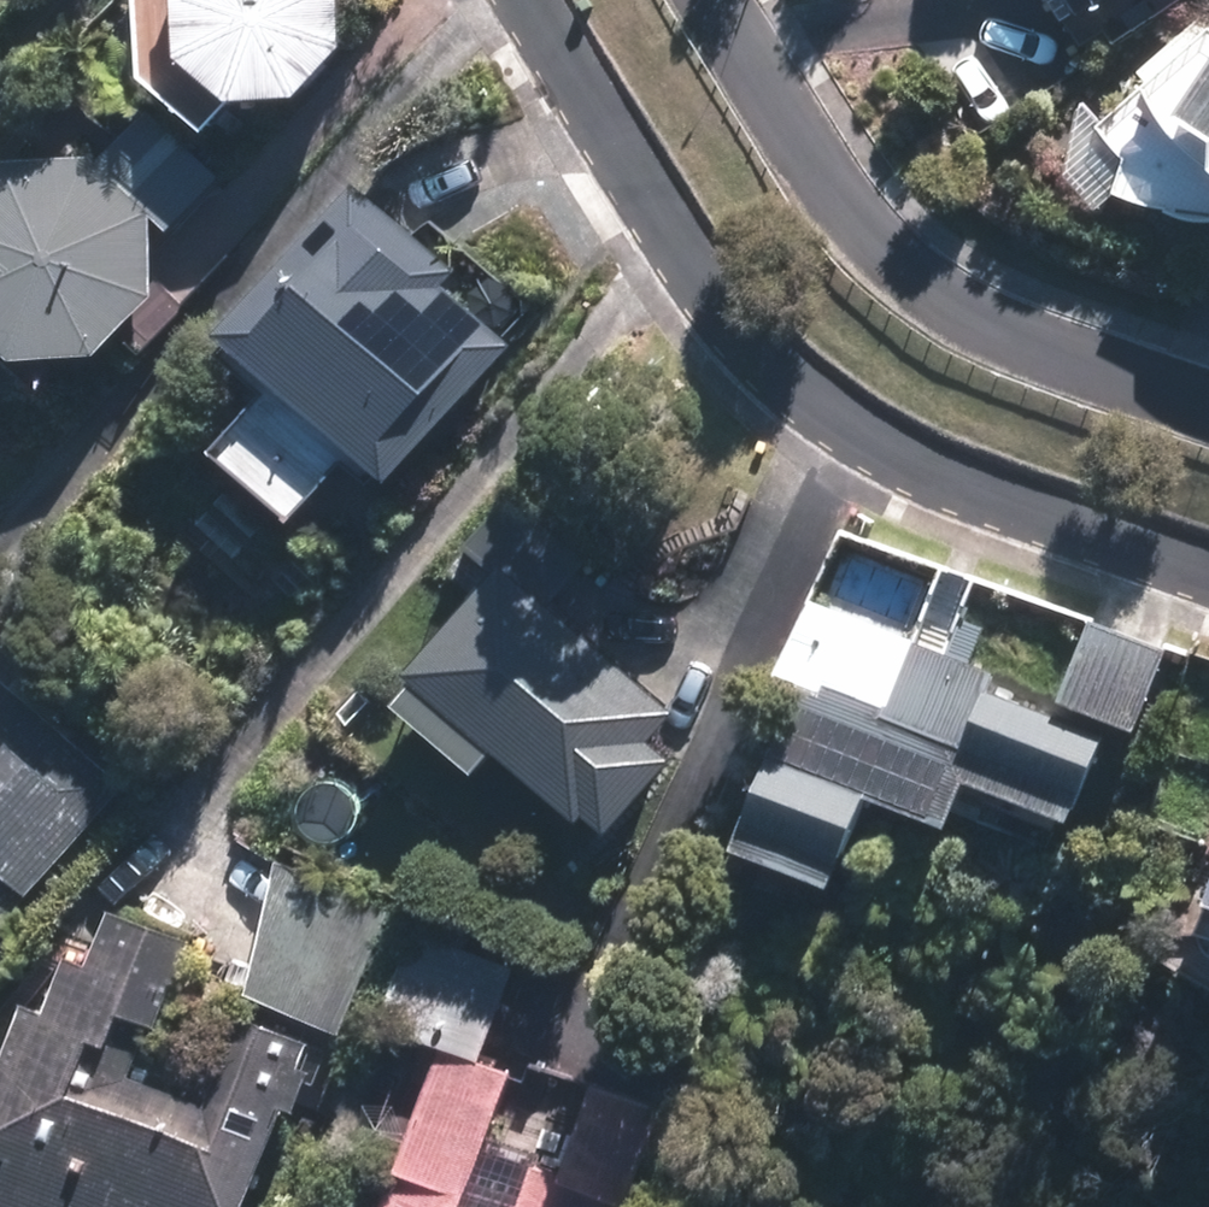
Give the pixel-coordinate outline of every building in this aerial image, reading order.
[(157,14),(162,73),(215,121),(289,112),(332,59),(328,0),(169,0),(157,14)] [(1056,47),(1127,0),(1025,0),(1056,47)] [(1088,146),(1103,165),(1121,179),(1107,211),(1155,229),(1166,235),(1180,239),(1188,240),(1198,240),(1208,240),(1208,27),(1205,24),(1127,89),(1139,99),(1088,146)] [(144,123),(98,171),(160,230),(206,182),(144,123)] [(87,366),(144,303),(142,229),(87,174),(0,173),(0,372),(87,366)] [(353,176),(201,354),(247,394),(207,440),(295,514),(334,468),(384,510),(537,331),(464,269),(353,176)] [(672,706),(497,571),(380,721),(461,783),(484,754),(604,847),(674,757),(648,737),(672,706)] [(1167,657),(1084,623),(1052,701),(1135,735),(1167,657)] [(785,686),(721,850),(822,890),(857,800),(934,830),(952,786),(1066,831),(1103,738),(978,689),(984,673),(898,640),(868,718),(785,686)] [(130,784),(1,674),(0,675),(0,936),(130,784)] [(1191,906),(1201,910),(1192,936),(1205,940),(1204,946),(1208,953),(1208,858),(1191,906)] [(339,996),(103,905),(79,967),(64,962),(42,1019),(18,1010),(0,1056),(0,1206),(256,1206),(339,996)] [(508,966),(410,928),(374,1020),(472,1058),(508,966)] [(430,1060),(376,1206),(639,1206),(662,1144),(645,1138),(656,1105),(585,1079),(573,1112),(430,1060)]
